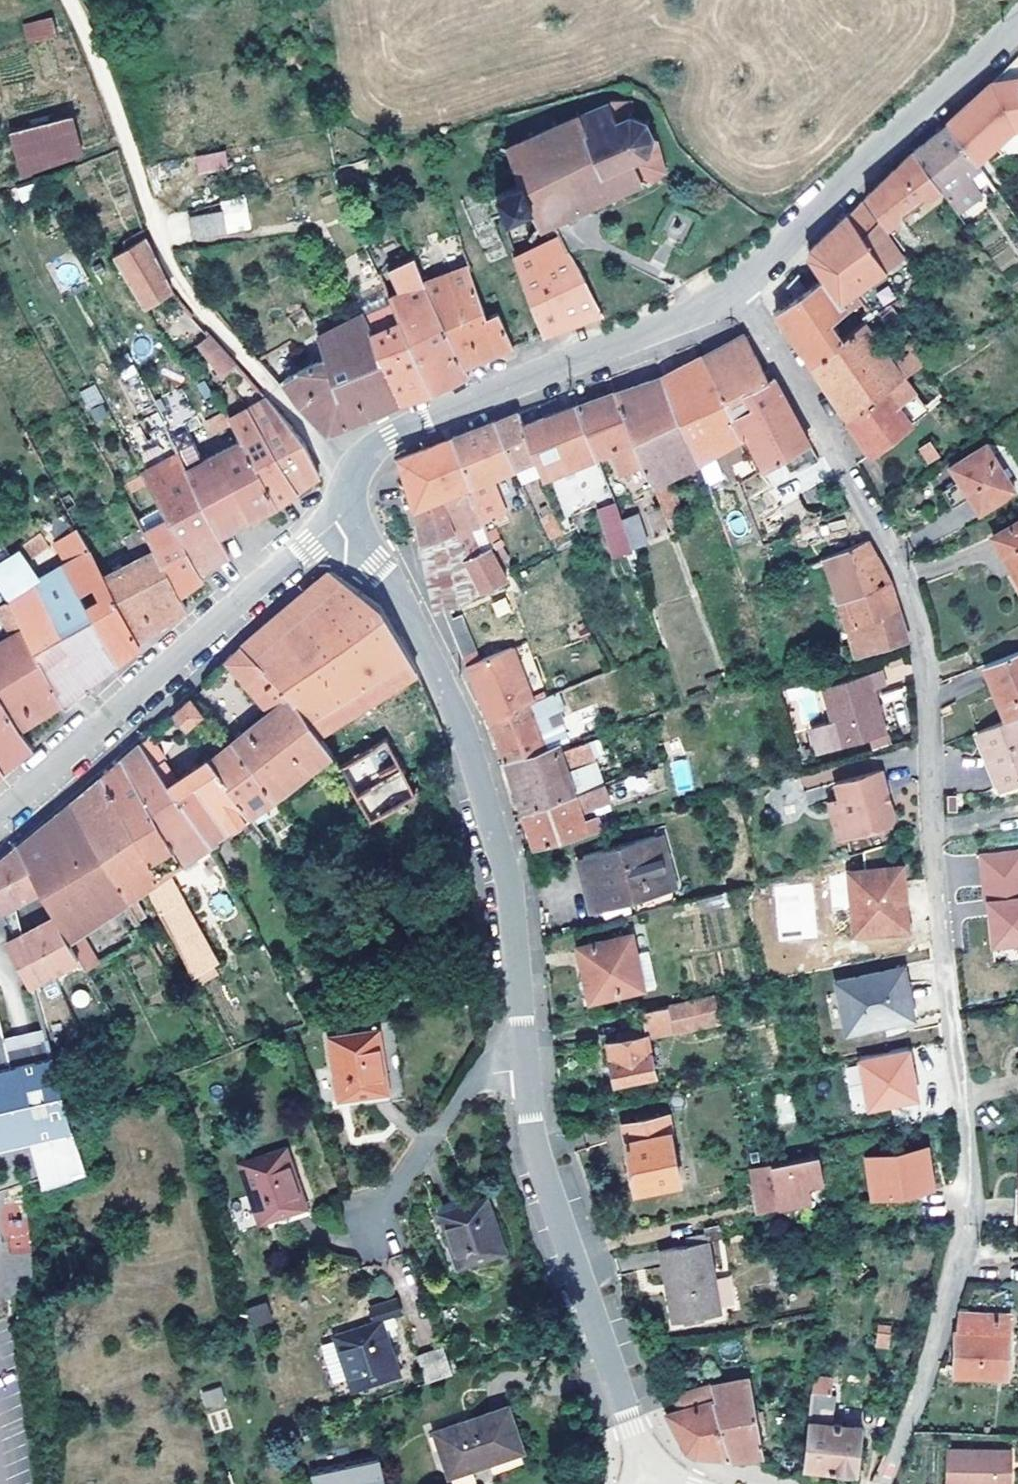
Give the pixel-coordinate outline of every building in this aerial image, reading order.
[(53,16),(24,24),(29,42),(57,34),(53,16)] [(991,84),(974,100),(947,124),(949,126),(976,164),(1013,129),(1017,129),(1017,80),(991,84)] [(675,166),(656,137),(652,138),(650,121),(635,120),(632,104),(612,105),(609,109),(506,149),(519,182),(497,191),(498,195),(485,201),(480,191),(461,199),(489,263),(511,255),(492,218),(505,213),(507,216),(530,206),(539,226),(553,219),(642,180),(647,183),(675,166)] [(72,113),(10,129),(21,169),(83,152),(72,113)] [(983,194),(970,176),(980,169),(976,164),(949,126),(928,142),(914,153),(939,189),(958,214),(983,194)] [(196,173),(227,170),(225,151),(194,154),(196,173)] [(939,189),(914,153),(889,177),(866,198),(886,228),(900,217),(902,207),(919,195),(929,196),(939,189)] [(857,293),(903,259),(861,202),(831,231),(810,250),(809,257),(823,278),(844,304),(850,299),(855,306),(858,306),(863,301),(857,293)] [(226,232),(222,210),(190,215),(194,238),(226,232)] [(603,312),(562,235),(516,258),(514,259),(544,333),(575,322),(600,314),(603,312)] [(162,271),(145,237),(143,238),(113,255),(145,308),(172,291),(162,271)] [(465,366),(426,282),(414,257),(388,269),(400,294),(390,298),(393,306),(400,321),(433,393),(450,384),(469,373),(465,366)] [(490,315),(469,267),(426,282),(465,366),(486,357),(513,346),(498,312),(490,315)] [(834,319),(851,307),(855,306),(850,299),(844,304),(823,278),(807,290),(797,275),(786,286),(789,290),(795,298),(776,311),(789,331),(810,362),(846,336),(834,319)] [(924,289),(918,281),(912,286),(918,294),(924,289)] [(916,337),(891,303),(877,313),(902,347),(916,337)] [(433,393),(400,321),(393,306),(364,318),(399,403),(416,398),(433,393)] [(399,403),(364,318),(363,314),(318,337),(325,357),(283,380),(285,382),(297,401),(328,433),(370,415),(399,403)] [(907,375),(930,358),(916,337),(902,347),(893,353),(868,319),(846,336),(810,362),(829,390),(847,417),(907,375)] [(236,364),(210,334),(197,344),(222,377),(236,364)] [(724,400),(768,378),(764,371),(753,351),(745,334),(722,346),(703,356),(724,400)] [(743,440),(724,400),(703,356),(681,366),(663,375),(699,462),(743,440)] [(773,375),(769,369),(764,371),(768,378),(773,375)] [(699,462),(663,375),(636,384),(615,392),(646,466),(654,484),(699,462)] [(791,409),(773,375),(768,378),(724,400),(743,440),(750,437),(764,467),(785,455),(793,470),(810,459),(812,463),(819,459),(809,441),(791,409)] [(871,453),(913,425),(898,402),(917,389),(907,375),(847,417),(858,433),(871,453)] [(94,384),(78,392),(87,410),(103,402),(94,384)] [(932,412),(917,389),(898,402),(913,425),(932,412)] [(646,466),(615,392),(595,399),(579,404),(597,456),(612,450),(621,475),(646,466)] [(304,442),(267,398),(247,409),(268,437),(295,492),(301,488),(320,476),(304,442)] [(597,456),(579,404),(549,415),(524,424),(541,474),(542,476),(597,456)] [(295,492),(268,437),(247,409),(230,419),(231,422),(242,441),(277,505),(290,495),(295,492)] [(212,433),(231,422),(230,419),(225,411),(206,422),(212,433)] [(541,474),(524,424),(519,412),(502,418),(494,421),(516,468),(523,483),(541,474)] [(192,438),(180,415),(164,423),(175,446),(192,438)] [(516,468),(494,421),(468,431),(451,438),(488,523),(508,514),(492,478),(516,468)] [(204,461),(192,438),(175,446),(179,454),(187,469),(204,461)] [(488,523),(451,438),(430,446),(400,458),(423,545),(456,532),(479,591),(506,576),(491,542),(495,540),(488,523)] [(277,505),(242,441),(204,461),(187,469),(220,535),(253,518),(277,505)] [(1015,489),(986,443),(951,466),(979,511),(1015,489)] [(939,455),(932,444),(922,450),(929,461),(939,455)] [(220,535),(187,469),(179,454),(143,472),(177,533),(199,571),(206,567),(229,553),(220,535)] [(552,480),(562,513),(611,499),(600,465),(552,480)] [(960,480),(943,490),(953,506),(969,496),(960,480)] [(680,512),(672,492),(659,497),(668,517),(680,512)] [(630,546),(620,519),(614,503),(600,507),(616,554),(631,550),(630,546)] [(539,517),(550,540),(562,534),(552,511),(539,517)] [(646,541),(637,513),(620,519),(630,546),(646,541)] [(993,535),(1017,580),(1017,521),(993,535)] [(479,591),(456,532),(423,545),(426,563),(436,612),(445,608),(479,591)] [(199,571),(177,533),(151,547),(178,595),(185,590),(203,578),(199,571)] [(54,554),(42,535),(0,560),(0,586),(29,569),(54,554)] [(187,608),(178,595),(151,547),(146,537),(126,549),(140,572),(109,589),(137,640),(144,635),(187,608)] [(137,640),(109,589),(82,538),(60,551),(68,565),(38,583),(10,601),(60,703),(114,663),(140,644),(137,640)] [(875,553),(867,538),(837,551),(858,592),(890,581),(875,553)] [(897,604),(890,581),(858,592),(837,551),(827,556),(856,655),(908,641),(897,604)] [(10,601),(38,583),(29,569),(0,586),(10,601)] [(389,622),(380,606),(331,571),(241,646),(305,743),(319,733),(417,671),(389,622)] [(10,601),(0,605),(0,615),(11,636),(0,641),(0,694),(20,729),(55,707),(60,703),(10,601)] [(478,659),(461,614),(449,619),(466,664),(478,659)] [(320,765),(305,743),(241,646),(225,662),(260,718),(229,744),(269,809),(320,765)] [(533,700),(512,646),(478,659),(466,664),(468,670),(479,695),(489,718),(533,700)] [(984,665),(1007,719),(1017,714),(1017,651),(984,665)] [(886,731),(874,688),(886,685),(881,668),(809,690),(819,723),(820,729),(799,735),(805,754),(886,731)] [(540,729),(549,725),(545,716),(565,708),(558,691),(533,700),(489,718),(499,745),(505,761),(547,748),(540,729)] [(20,729),(0,694),(0,765),(4,771),(9,767),(33,748),(20,729)] [(211,719),(190,697),(174,712),(195,734),(211,719)] [(1007,719),(978,731),(1001,786),(1017,779),(1017,714),(1007,719)] [(799,735),(820,729),(819,723),(797,730),(799,735)] [(332,754),(319,733),(305,743),(320,765),(332,754)] [(605,784),(591,741),(559,752),(557,745),(547,748),(505,761),(515,789),(523,812),(605,784)] [(187,809),(156,764),(140,742),(128,753),(121,760),(158,820),(186,864),(218,843),(199,801),(187,809)] [(387,743),(340,768),(369,823),(416,799),(387,743)] [(269,809),(229,744),(209,757),(178,777),(164,758),(156,764),(187,809),(199,801),(218,843),(269,809)] [(150,888),(186,864),(158,820),(121,760),(109,769),(101,776),(150,888)] [(887,802),(885,792),(887,792),(885,785),(883,785),(879,769),(835,782),(839,798),(850,834),(891,823),(894,817),(890,801),(887,802)] [(150,888),(101,776),(82,792),(70,802),(130,901),(137,896),(150,888)] [(585,832),(578,808),(593,804),(610,800),(605,784),(523,812),(529,833),(534,847),(585,832)] [(850,834),(839,798),(829,801),(840,837),(850,834)] [(130,901),(70,802),(45,823),(17,847),(41,888),(56,915),(70,940),(80,934),(130,901)] [(600,828),(593,804),(578,808),(585,832),(600,828)] [(679,902),(660,834),(589,854),(598,887),(592,888),(598,909),(633,899),(638,914),(679,902)] [(17,847),(0,860),(0,908),(1,910),(41,888),(17,847)] [(598,887),(589,854),(583,856),(592,888),(598,887)] [(907,924),(902,865),(849,869),(854,929),(907,924)] [(983,880),(992,925),(995,925),(1000,924),(1003,938),(998,939),(1004,967),(1017,964),(1017,873),(983,880)] [(481,906),(479,889),(470,890),(472,907),(481,906)] [(148,915),(137,896),(130,901),(139,920),(148,915)] [(80,957),(70,940),(56,915),(16,937),(7,942),(29,984),(80,957)] [(655,983),(648,949),(635,953),(631,933),(578,945),(591,997),(655,983)] [(97,963),(80,934),(70,940),(80,957),(87,969),(97,963)] [(912,1010),(903,966),(837,980),(847,1029),(884,1022),(883,1017),(912,1010)] [(655,1073),(647,1033),(722,1019),(718,995),(642,1008),(645,1028),(629,1030),(630,1036),(608,1040),(615,1080),(655,1073)] [(885,1025),(914,1020),(912,1010),(883,1017),(884,1022),(885,1025)] [(53,1058),(47,1037),(6,1047),(0,1022),(0,1146),(33,1138),(47,1187),(86,1172),(72,1128),(69,1116),(53,1058)] [(389,1092),(379,1028),(329,1037),(339,1100),(374,1094),(389,1092)] [(863,1055),(872,1103),(921,1094),(912,1046),(863,1055)] [(390,1100),(389,1092),(374,1094),(375,1101),(390,1100)] [(87,1123),(84,1112),(69,1116),(72,1128),(87,1123)] [(681,1180),(668,1113),(622,1122),(631,1168),(629,1174),(630,1182),(635,1186),(636,1189),(681,1180)] [(308,1207),(287,1146),(239,1163),(260,1223),(292,1212),(308,1207)] [(932,1185),(926,1146),(867,1155),(873,1195),(932,1185)] [(819,1153),(752,1165),(760,1207),(808,1198),(805,1182),(821,1179),(819,1162),(819,1153)] [(507,1250),(487,1195),(439,1212),(459,1267),(507,1250)] [(310,1214),(308,1207),(292,1212),(295,1219),(310,1214)] [(6,1220),(9,1254),(29,1253),(27,1218),(6,1220)] [(720,1310),(706,1240),(661,1248),(668,1283),(674,1281),(682,1318),(720,1310)] [(717,1279),(722,1307),(731,1305),(729,1294),(732,1294),(729,1276),(717,1279)] [(682,1318),(674,1281),(668,1283),(675,1319),(682,1318)] [(400,1374),(384,1326),(394,1323),(392,1315),(401,1312),(397,1299),(371,1309),(375,1321),(334,1335),(353,1390),(400,1374)] [(251,1329),(274,1320),(266,1301),(243,1310),(251,1329)] [(1008,1375),(1008,1333),(1004,1333),(1004,1315),(959,1313),(959,1331),(955,1331),(954,1373),(1008,1375)] [(874,1347),(890,1349),(892,1325),(877,1324),(874,1347)] [(453,1371),(444,1346),(417,1355),(427,1381),(453,1371)] [(764,1454),(750,1377),(673,1394),(677,1408),(665,1412),(686,1450),(696,1456),(731,1459),(761,1455),(764,1454)] [(831,1423),(836,1383),(812,1381),(808,1420),(831,1423)] [(203,1410),(225,1408),(223,1387),(201,1390),(203,1410)] [(449,1474),(522,1449),(508,1406),(435,1431),(449,1474)] [(212,1433),(232,1428),(226,1408),(207,1413),(212,1433)] [(858,1470),(863,1426),(831,1423),(808,1420),(803,1464),(858,1470)] [(1010,1450),(948,1450),(947,1483),(1010,1483),(1010,1450)] [(379,1452),(310,1467),(314,1483),(386,1483),(379,1452)]
